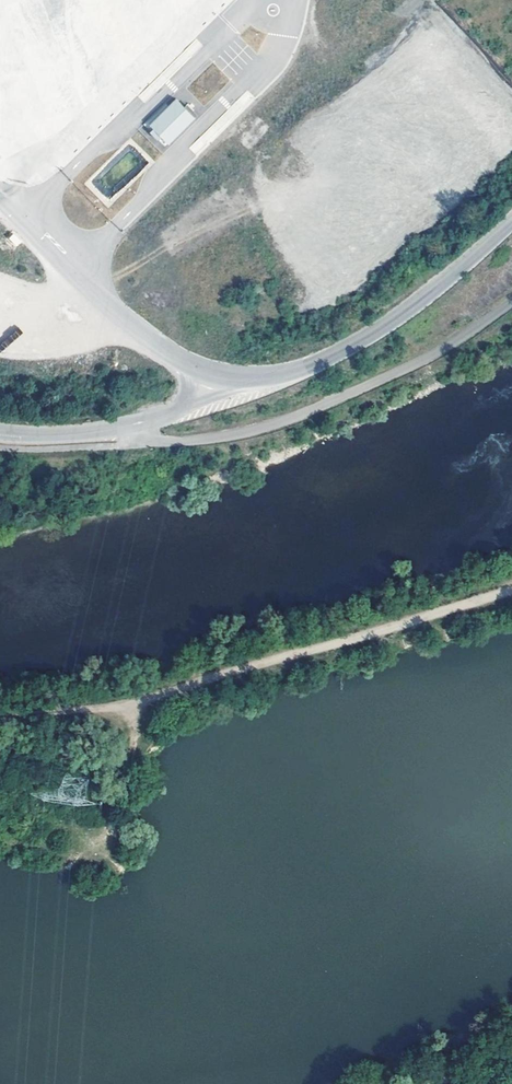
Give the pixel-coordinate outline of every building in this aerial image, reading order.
[(195,118),(175,99),(150,125),(169,144),(195,118)]
